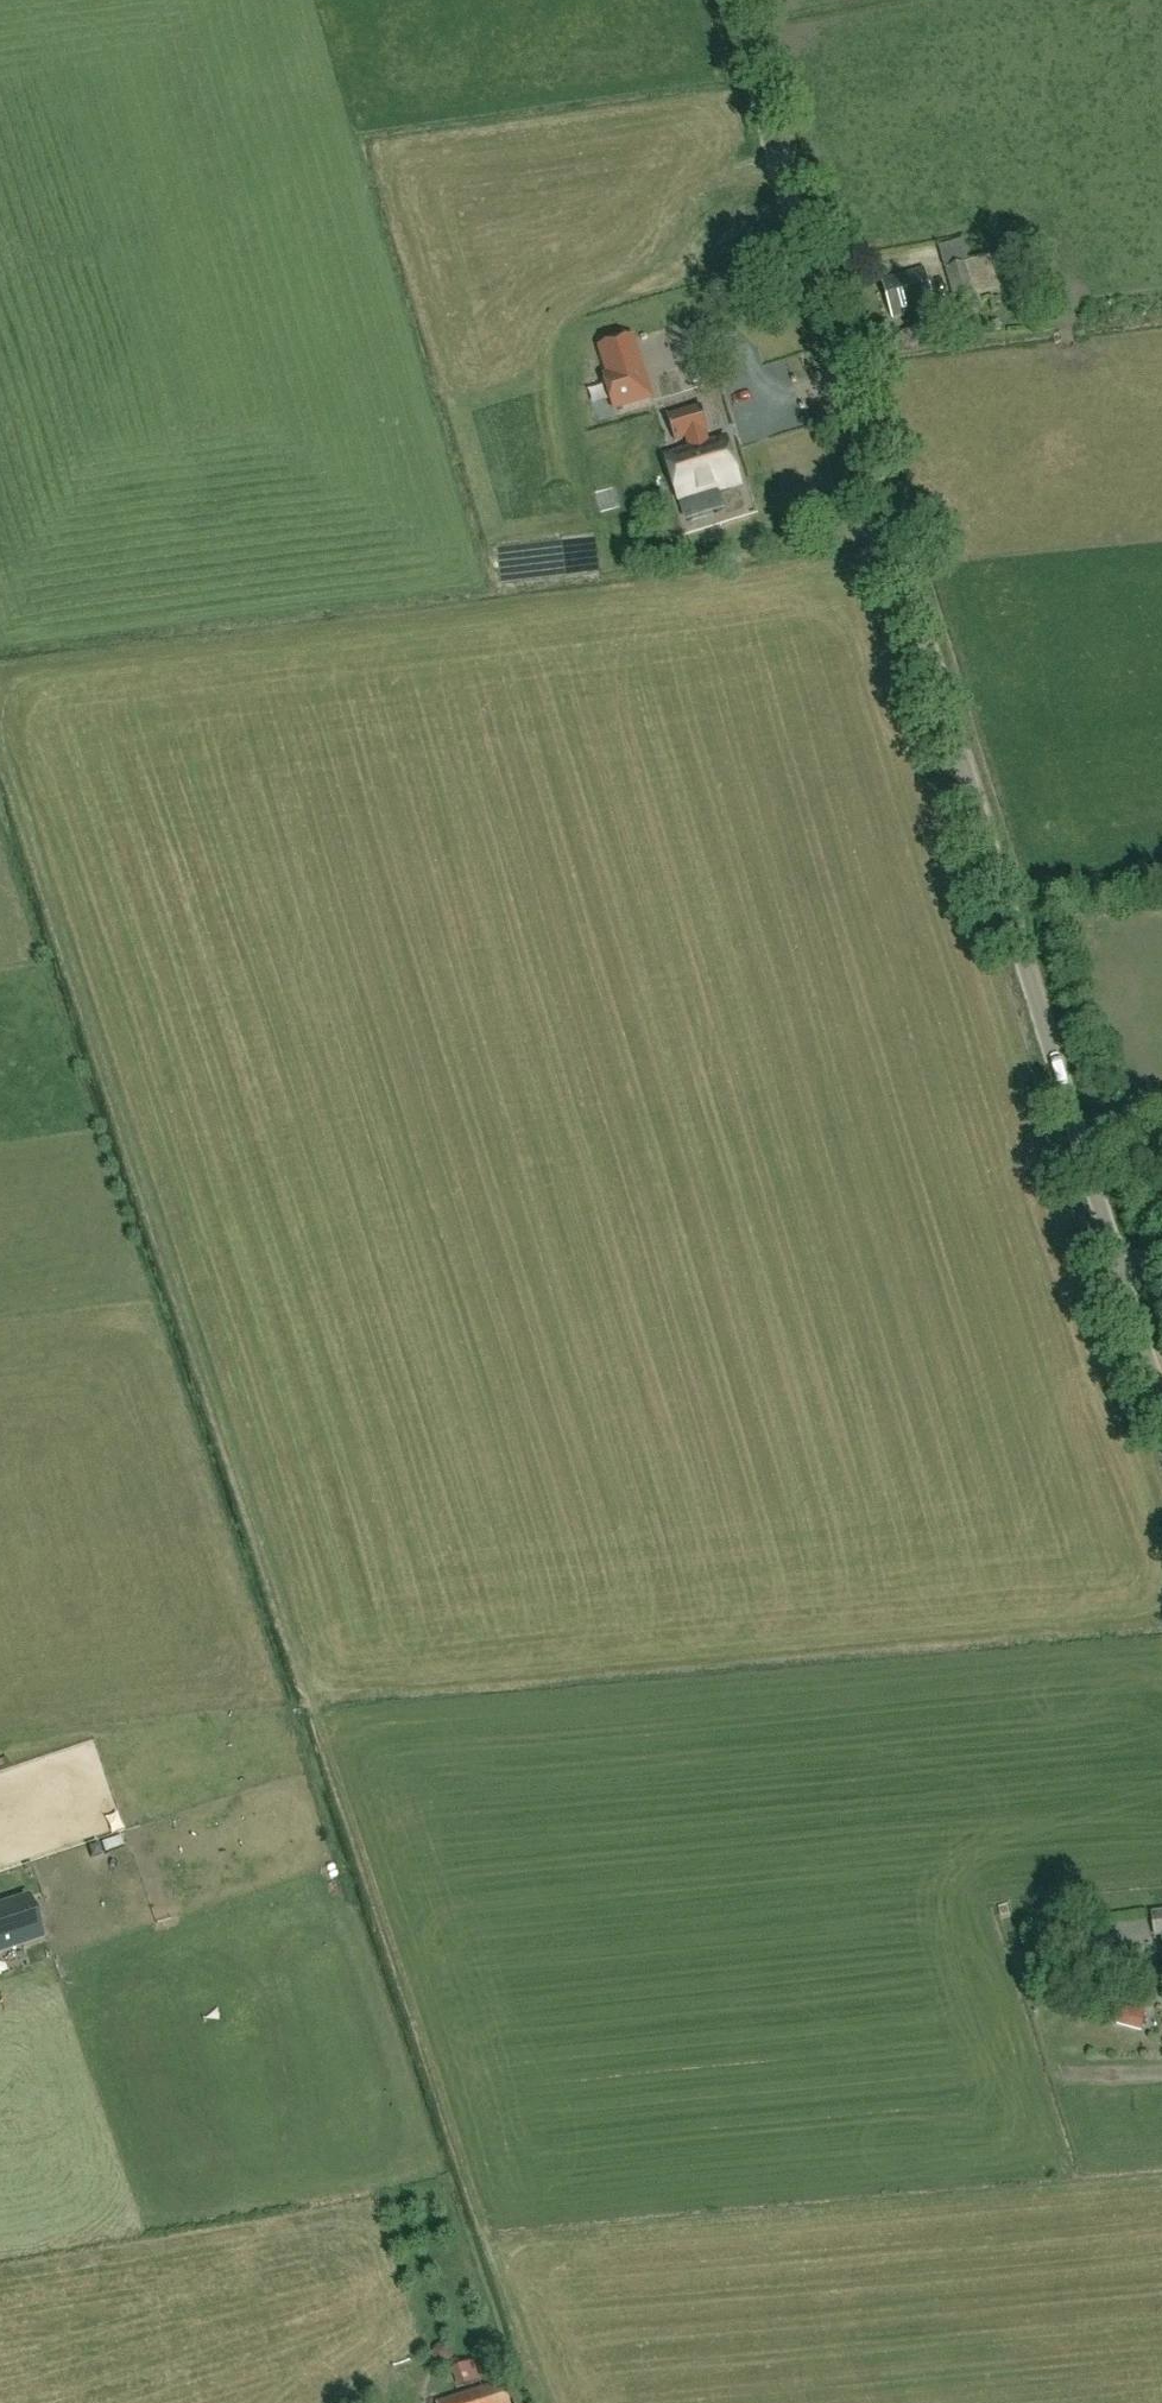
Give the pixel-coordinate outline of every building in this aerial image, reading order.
[(966,256),(943,264),(955,301),(978,295),(968,263),(966,256)] [(893,319),(936,307),(925,269),(882,281),(893,319)] [(650,398),(633,339),(601,348),(609,375),(605,377),(614,409),(650,398)] [(811,433),(791,380),(754,394),(763,418),(751,422),(762,451),(811,433)] [(679,501),(719,489),(738,483),(726,440),(708,445),(704,432),(709,431),(702,407),(669,417),(676,441),(688,437),(691,450),(667,458),(670,468),(673,467),(679,487),(675,488),(679,501)] [(40,1937),(27,1899),(0,1908),(0,1950),(40,1937)] [(1152,1912),(1155,1936),(1161,1935),(1161,1911),(1152,1912)] [(1130,2028),(1135,2009),(1121,2006),(1116,2024),(1130,2028)] [(464,2383),(482,2377),(476,2357),(457,2363),(464,2383)] [(503,2382),(436,2402),(437,2402),(510,2402),(503,2382)]
